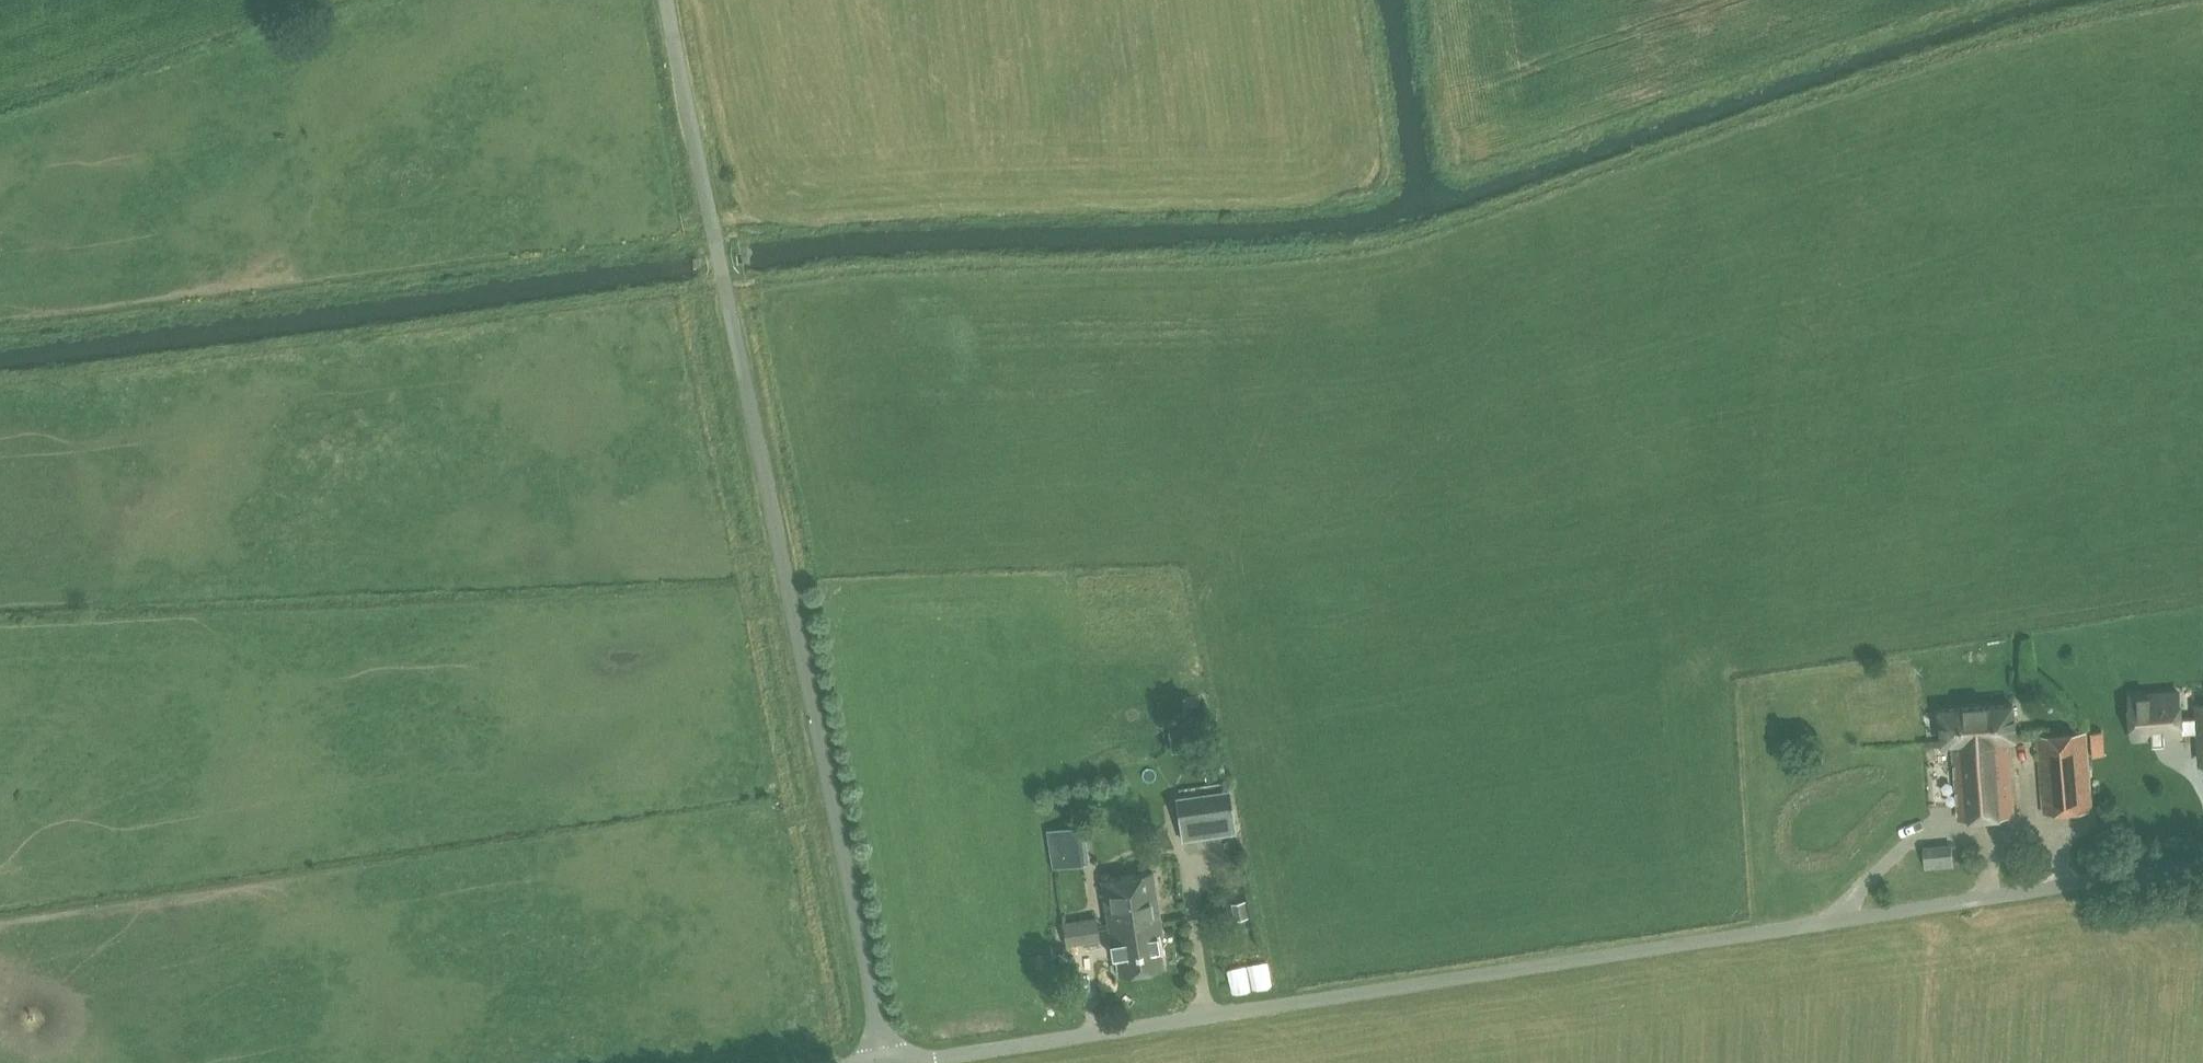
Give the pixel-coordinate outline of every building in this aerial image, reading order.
[(2197,703),(2198,716),(2180,717),(2179,692),(2130,695),(2133,737),(2153,735),(2153,742),(2165,741),(2165,735),(2200,732),(2201,751),(2202,751),(2202,703),(2197,703)] [(2013,702),(1940,707),(1943,741),(1952,741),(1954,763),(1958,817),(2013,813),(2008,736),(2016,736),(2013,702)] [(2098,753),(2111,752),(2109,728),(2097,729),(2098,753)] [(1181,753),(1198,750),(1193,729),(1177,732),(1181,753)] [(2092,808),(2086,730),(2038,734),(2043,811),(2092,808)] [(1222,761),(1203,764),(1205,778),(1224,775),(1222,761)] [(1175,794),(1182,839),(1236,831),(1229,786),(1175,794)] [(1053,865),(1084,861),(1079,823),(1047,828),(1053,865)] [(1101,879),(1109,927),(1128,924),(1128,922),(1159,917),(1152,871),(1101,879)] [(1242,918),(1233,896),(1222,900),(1218,891),(1197,900),(1210,931),(1242,918)] [(1065,943),(1101,938),(1096,915),(1062,920),(1065,943)] [(1128,924),(1109,927),(1111,941),(1119,939),(1121,951),(1116,952),(1119,970),(1163,963),(1159,933),(1162,933),(1159,917),(1128,922),(1128,924)]
